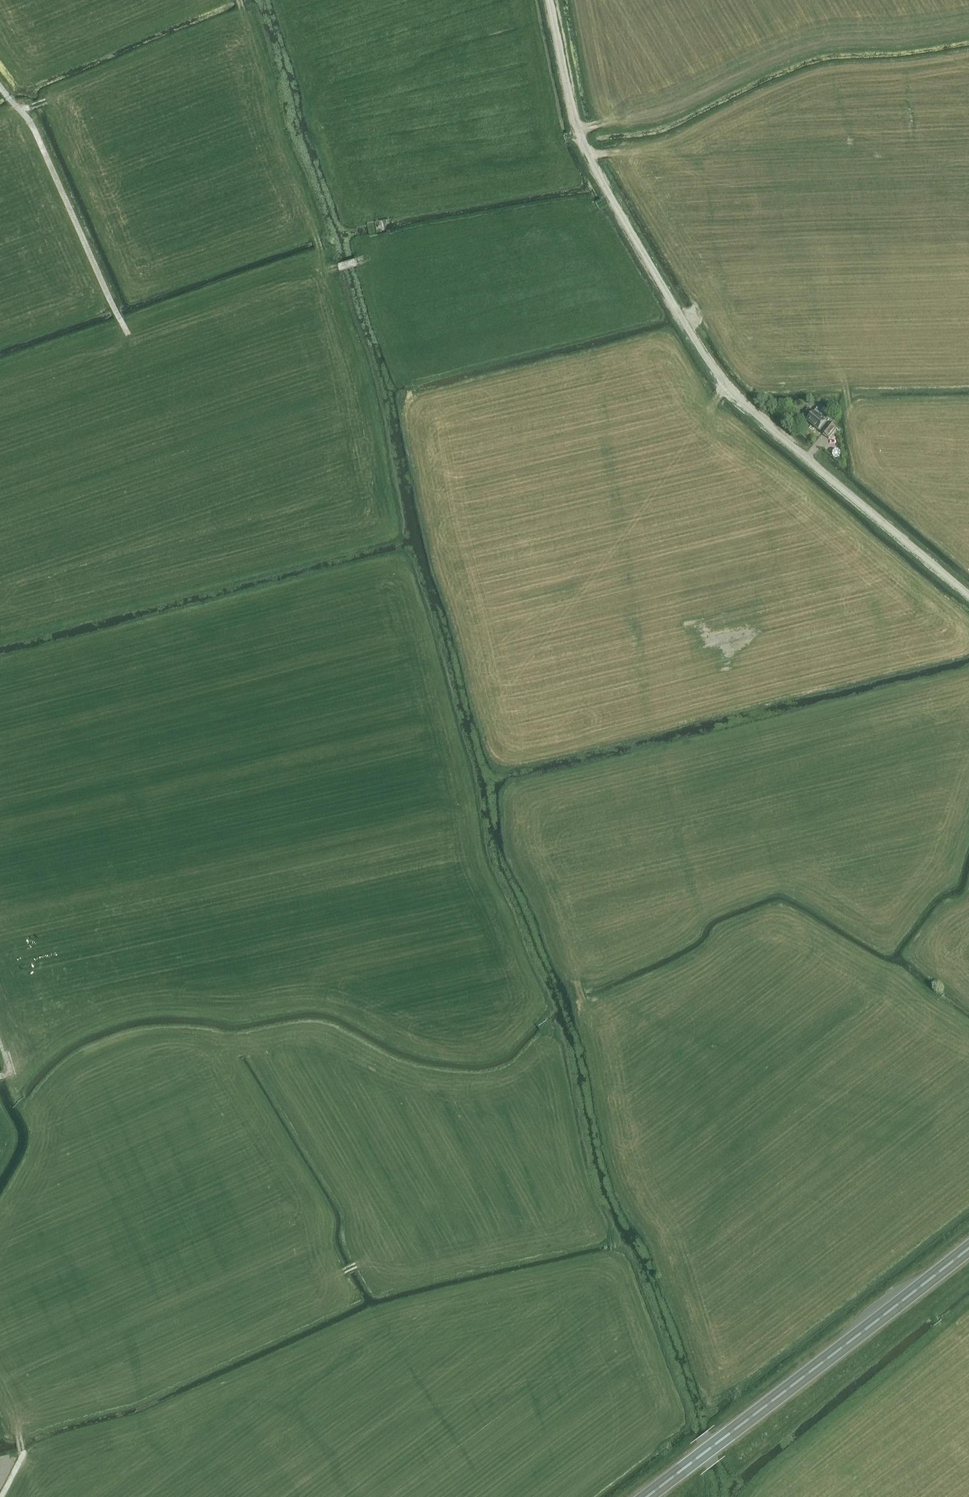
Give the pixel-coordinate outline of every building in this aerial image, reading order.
[(817,408),(814,413),(809,408),(802,416),(808,420),(807,421),(819,431),(829,439),(837,430),(830,424),(833,421),(829,418),(817,408)]
